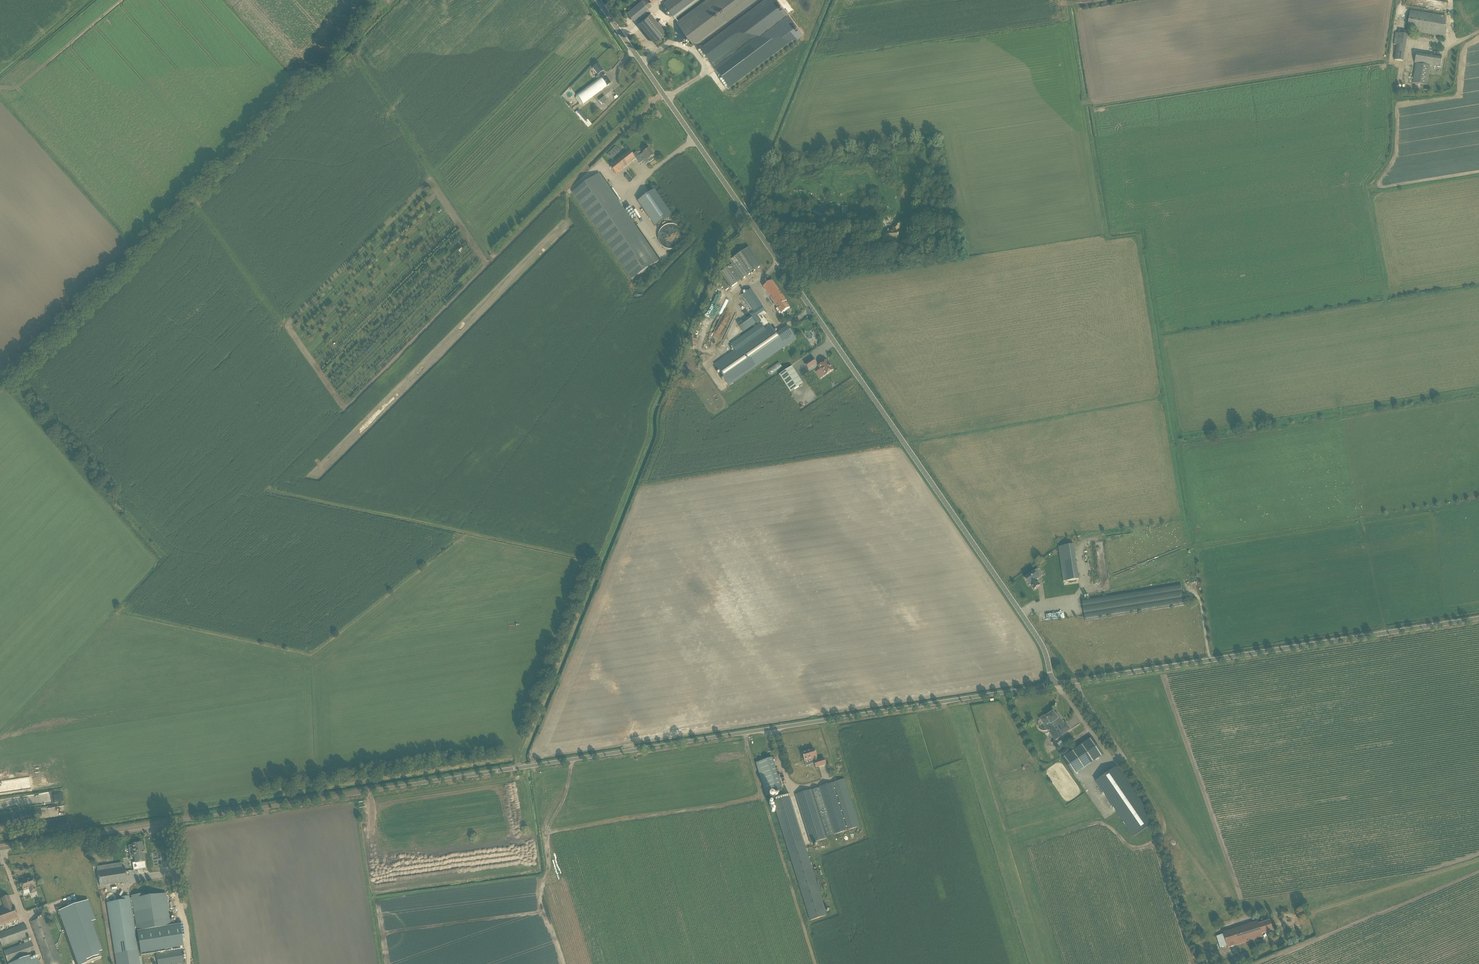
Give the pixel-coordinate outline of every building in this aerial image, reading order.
[(643,1),(642,0),(641,0),(627,12),(634,20),(638,17),(652,5),(651,4),(656,0),(644,0),(643,1)] [(676,17),(698,0),(666,0),(663,2),(665,4),(663,6),(669,14),(672,13),(672,14),(673,15),(674,14),(676,17)] [(677,21),(695,45),(755,0),(706,0),(677,21)] [(714,70),(729,89),(803,34),(789,15),(778,0),(764,0),(698,49),(714,70)] [(1410,11),(1407,31),(1446,37),(1447,27),(1444,27),(1445,17),(1410,11)] [(651,12),(638,22),(654,42),(666,31),(651,12)] [(1407,35),(1398,34),(1396,33),(1394,45),(1396,46),(1394,60),(1403,62),(1407,35)] [(1430,66),(1435,67),(1441,68),(1442,58),(1416,53),(1415,63),(1416,63),(1412,83),(1427,86),(1430,66)] [(593,69),(598,76),(596,78),(598,80),(577,96),(582,102),(583,105),(607,86),(611,83),(603,72),(604,72),(598,65),(593,69)] [(602,105),(607,101),(603,96),(599,100),(602,105)] [(579,109),(575,113),(588,128),(592,125),(579,109)] [(648,161),(648,160),(650,163),(654,160),(652,157),(654,156),(649,149),(645,152),(643,154),(645,157),(642,159),(645,162),(647,160),(648,161)] [(610,167),(610,168),(616,175),(636,159),(629,151),(610,167)] [(659,261),(599,174),(572,193),(632,280),(659,261)] [(654,190),(638,202),(655,227),(671,216),(654,190)] [(898,241),(898,231),(903,225),(899,221),(892,228),(892,231),(883,232),(883,241),(893,241),(898,241)] [(681,235),(679,231),(676,228),(673,226),(669,226),(666,226),(663,228),(660,230),(658,233),(658,237),(658,241),(660,244),(663,247),(667,249),(671,249),(674,248),(678,245),(680,242),(681,238),(681,235)] [(800,235),(801,237),(794,237),(794,242),(801,242),(801,246),(806,245),(805,235),(800,235)] [(761,266),(749,248),(729,262),(731,266),(720,274),(730,288),(761,266)] [(772,281),(768,284),(763,287),(782,314),(789,308),(785,302),(786,302),(772,281)] [(755,324),(756,323),(760,320),(757,315),(764,308),(750,289),(740,296),(752,312),(749,315),(750,317),(755,324)] [(723,338),(734,314),(723,308),(712,332),(723,338)] [(750,317),(738,325),(743,332),(755,324),(750,317)] [(729,386),(754,369),(785,347),(796,340),(787,327),(776,334),(770,326),(765,330),(761,324),(730,345),(734,351),(714,365),(729,386)] [(808,370),(817,364),(813,358),(804,364),(808,370)] [(829,364),(827,360),(819,366),(826,376),(834,370),(830,363),(829,364)] [(767,370),(771,375),(782,368),(778,362),(767,370)] [(792,367),(779,376),(790,393),(803,384),(792,367)] [(1059,547),(1064,582),(1079,580),(1074,545),(1059,547)] [(1025,578),(1029,585),(1030,585),(1031,585),(1034,590),(1040,585),(1037,580),(1039,579),(1034,571),(1025,578)] [(1082,600),(1085,621),(1184,606),(1181,584),(1082,600)] [(1132,622),(1136,628),(1141,624),(1136,619),(1132,622)] [(1124,637),(1127,632),(1118,627),(1115,631),(1124,637)] [(1055,715),(1054,713),(1052,715),(1051,713),(1050,712),(1040,719),(1039,721),(1038,723),(1038,725),(1039,728),(1040,729),(1042,731),(1045,731),(1047,730),(1048,730),(1052,737),(1053,737),(1060,732),(1062,735),(1062,736),(1071,730),(1066,724),(1064,725),(1056,714),(1055,715)] [(1062,759),(1065,763),(1074,775),(1104,755),(1092,738),(1071,753),(1068,749),(1060,754),(1063,759),(1062,759)] [(807,752),(806,751),(802,753),(804,762),(813,759),(814,762),(816,768),(826,765),(824,759),(817,761),(816,758),(817,758),(814,750),(807,752)] [(766,796),(782,791),(772,758),(756,763),(766,796)] [(1136,794),(1119,769),(1069,803),(1086,828),(1136,794)] [(850,778),(838,782),(818,788),(819,789),(812,791),(812,790),(795,795),(810,844),(812,849),(867,832),(850,778)] [(774,801),(808,921),(825,916),(791,796),(774,801)] [(146,868),(144,858),(143,848),(142,843),(132,844),(133,845),(128,846),(130,858),(134,857),(137,870),(146,868)] [(100,886),(127,882),(125,868),(97,872),(100,886)] [(36,886),(34,882),(32,878),(26,880),(26,881),(20,883),(23,891),(29,889),(31,894),(37,892),(35,887),(36,886)] [(107,903),(116,963),(139,963),(137,950),(154,947),(155,954),(156,954),(157,963),(179,963),(184,963),(182,949),(159,953),(158,947),(181,943),(178,923),(136,930),(135,925),(169,920),(165,894),(145,897),(144,893),(131,895),(131,898),(129,898),(129,895),(120,897),(121,901),(107,903)] [(19,920),(13,905),(12,905),(9,896),(1,899),(5,908),(0,910),(0,926),(19,920)] [(88,901),(67,909),(66,905),(56,909),(76,963),(86,963),(101,958),(99,951),(101,950),(91,921),(95,919),(88,901)] [(45,963),(62,963),(46,922),(49,921),(46,914),(41,916),(42,918),(30,923),(45,963)] [(1220,948),(1227,946),(1228,948),(1263,937),(1262,934),(1273,931),(1270,921),(1259,924),(1258,921),(1223,932),(1223,934),(1216,937),(1220,948)] [(3,951),(8,963),(34,954),(36,954),(31,941),(28,942),(27,938),(30,937),(25,924),(0,933),(0,942),(2,947),(23,939),(24,943),(3,951)] [(1229,960),(1231,963),(1236,963),(1245,960),(1245,959),(1249,957),(1247,953),(1229,960)]
